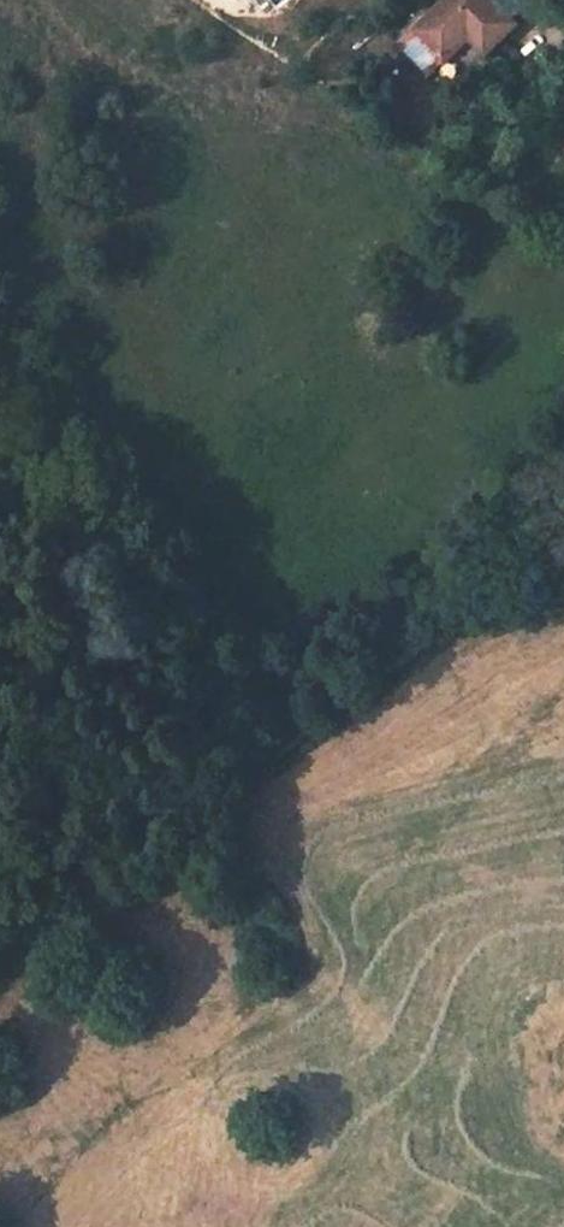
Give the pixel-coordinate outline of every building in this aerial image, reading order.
[(488,48),(515,21),(495,0),(444,0),(415,28),(446,59),(466,39),(461,34),(468,28),(488,48)]
